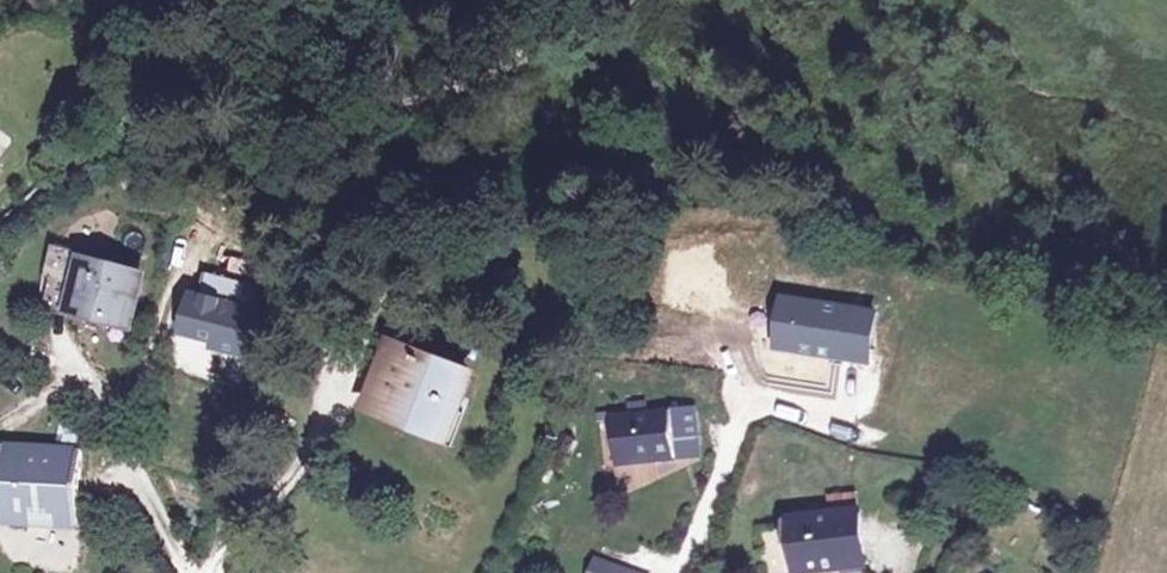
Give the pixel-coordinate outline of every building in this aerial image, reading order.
[(144,274),(87,259),(73,308),(132,324),(144,274)] [(468,377),(390,346),(366,405),(445,437),(468,377)] [(693,412),(613,420),(617,467),(654,463),(675,461),(675,459),(697,457),(693,412)] [(83,476),(84,447),(6,443),(3,519),(31,520),(31,507),(73,508),(74,476),(83,476)] [(31,507),(31,520),(81,521),(83,476),(74,476),(73,508),(31,507)] [(780,526),(786,572),(820,572),(860,568),(852,516),(780,526)] [(596,563),(592,572),(622,572),(596,563)]
